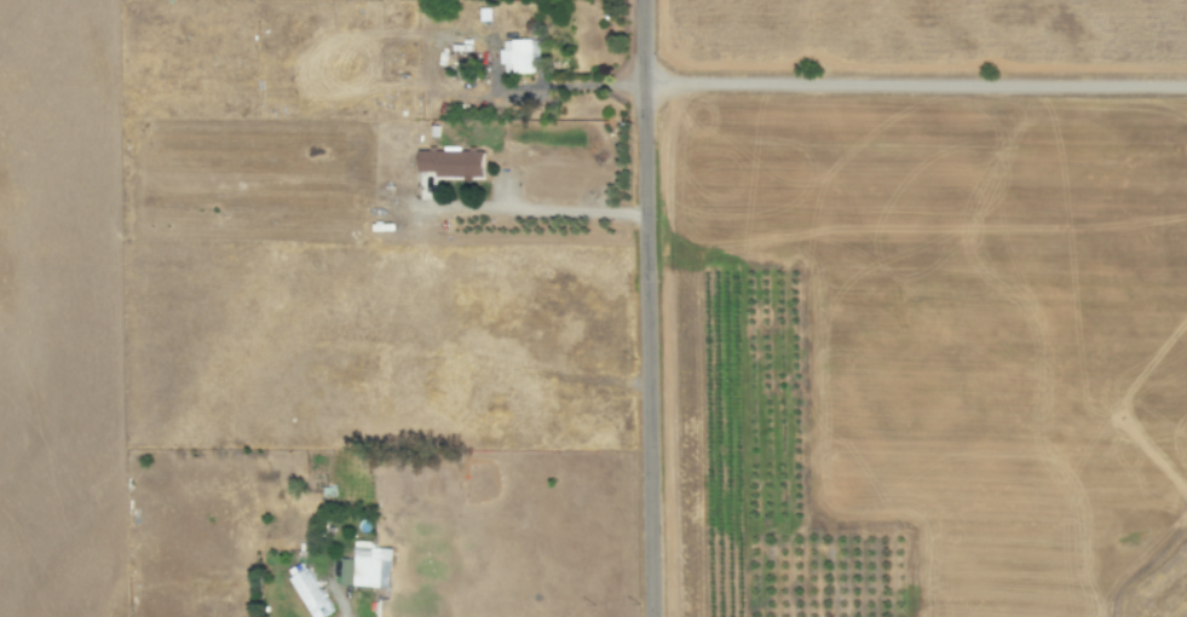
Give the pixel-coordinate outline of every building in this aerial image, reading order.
[(501,73),(532,73),(532,61),(540,61),(539,39),(501,39),(501,73)] [(418,150),(418,172),(434,172),(434,176),(483,176),(482,149),(418,150)] [(341,587),(389,587),(389,549),(371,548),(371,541),(353,541),(353,559),(341,559),(341,587)] [(304,561),(286,571),(312,616),(322,616),(332,611),(304,561)]
